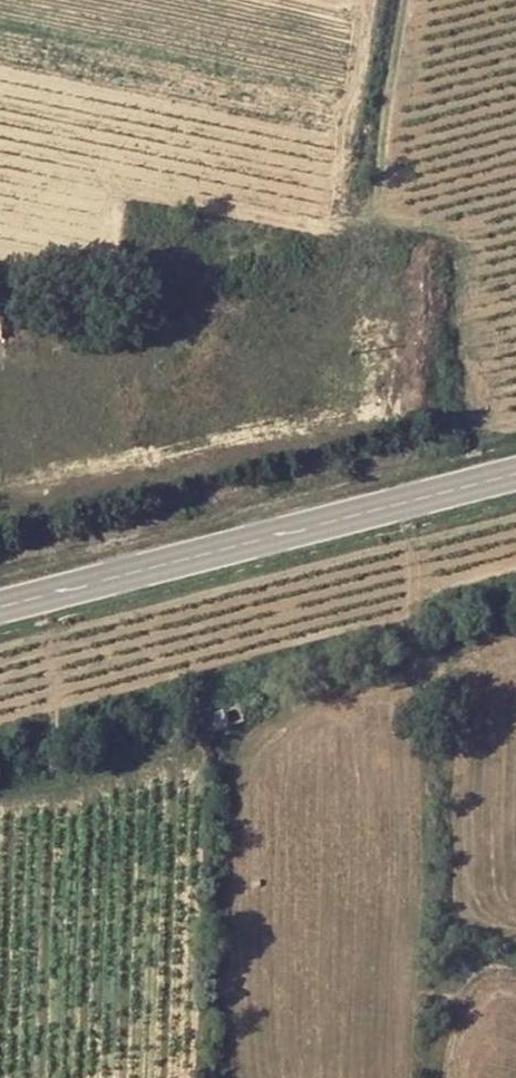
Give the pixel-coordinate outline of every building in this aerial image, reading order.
[(237,706),(214,714),(213,733),(243,722),(237,706)]
